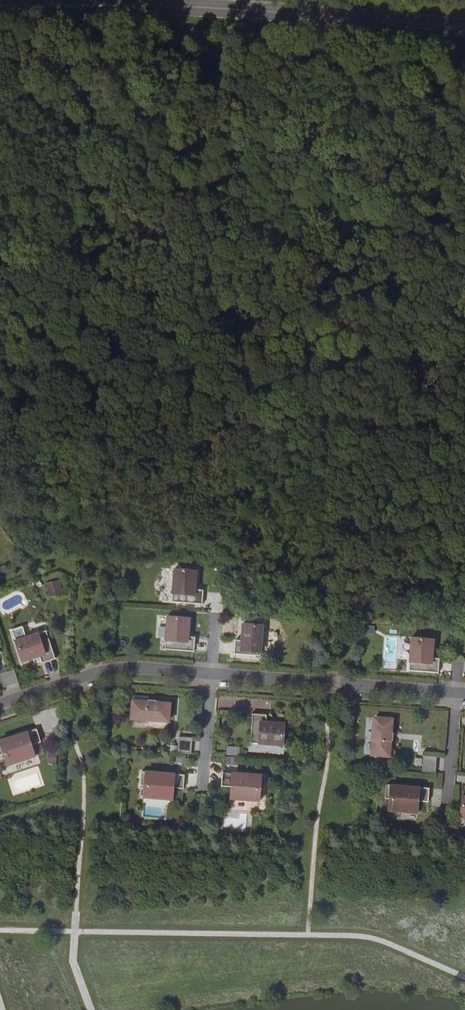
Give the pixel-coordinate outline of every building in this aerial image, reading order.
[(190,570),(187,602),(217,605),(218,591),(211,590),(212,572),(190,570)] [(57,579),(47,582),(51,593),(61,590),(57,579)] [(167,618),(165,650),(194,652),(195,638),(188,637),(189,619),(167,618)] [(262,628),(242,627),(241,643),(235,643),(234,657),(260,659),(262,628)] [(41,662),(55,658),(46,630),(15,640),(22,661),(39,656),(41,662)] [(411,638),(408,671),(438,673),(439,659),(432,659),(433,640),(411,638)] [(14,669),(0,673),(0,675),(4,686),(18,682),(14,669)] [(133,698),(132,715),(145,716),(145,718),(153,719),(153,717),(168,718),(169,701),(154,700),(155,698),(146,697),(146,699),(133,698)] [(267,709),(253,708),(250,738),(283,740),(284,718),(266,717),(267,709)] [(391,720),(374,719),(373,732),(371,732),(370,740),(372,741),(371,755),(388,757),(390,742),(392,742),(392,734),(390,734),(391,720)] [(37,728),(0,740),(0,755),(3,754),(7,765),(35,756),(32,748),(30,749),(29,745),(41,742),(37,728)] [(177,753),(191,754),(192,739),(179,738),(177,753)] [(29,745),(30,749),(32,748),(35,756),(45,753),(41,742),(29,745)] [(240,756),(240,747),(227,746),(226,755),(240,756)] [(237,765),(237,756),(226,756),(225,764),(237,765)] [(422,772),(435,773),(436,758),(423,757),(422,772)] [(183,791),(184,777),(141,773),(140,787),(143,787),(142,799),(172,801),(172,793),(170,793),(170,789),(183,791)] [(221,787),(234,788),(233,791),(231,791),(230,799),(260,802),(261,790),(264,790),(265,776),(222,773),(221,787)] [(428,803),(429,788),(386,785),(385,799),(388,799),(387,811),(417,813),(417,805),(415,805),(415,801),(428,803)] [(234,788),(221,787),(220,798),(230,799),(231,791),(233,791),(234,788)] [(182,802),(183,791),(170,789),(170,793),(172,793),(172,801),(182,802)]
